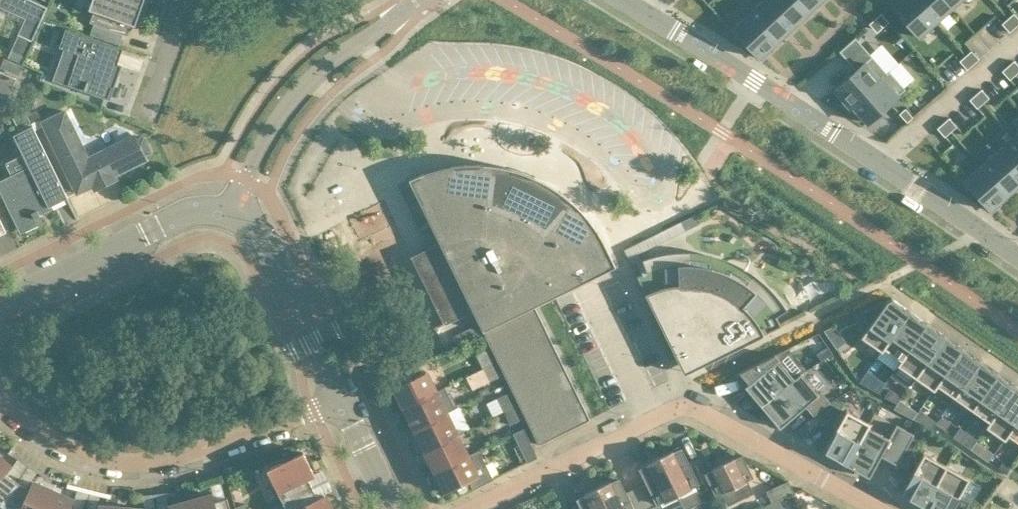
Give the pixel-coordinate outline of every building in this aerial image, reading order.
[(25,17),(18,34),(32,40),(48,6),(35,0),(0,0),(0,6),(25,17)] [(89,8),(90,9),(94,10),(90,21),(94,22),(123,33),(127,34),(131,23),(135,24),(143,0),(91,0),(89,8)] [(748,13),(776,42),(792,27),(766,0),(761,0),(748,13)] [(792,27),(808,12),(796,0),(766,0),(792,27)] [(808,12),(821,0),(796,0),(808,12)] [(892,6),(919,36),(936,22),(917,0),(899,0),(892,6)] [(936,22),(952,7),(946,0),(917,0),(936,22)] [(1017,21),(1017,15),(1013,10),(1007,15),(1015,24),(1017,21)] [(748,13),(732,28),(759,57),(776,42),(748,13)] [(883,27),(889,21),(881,13),(875,18),(883,27)] [(1007,15),(1001,20),(1009,29),(1015,24),(1007,15)] [(60,45),(59,46),(77,52),(78,53),(68,82),(68,83),(109,98),(114,84),(117,75),(119,70),(121,65),(121,64),(117,63),(119,57),(121,51),(122,50),(123,47),(66,27),(60,45)] [(850,103),(850,102),(886,71),(885,70),(853,34),(837,49),(854,67),(832,86),(848,105),(850,103)] [(973,61),(979,56),(971,47),(965,52),(973,61)] [(973,61),(965,52),(959,58),(967,66),(973,61)] [(4,57),(0,66),(14,72),(18,62),(4,57)] [(1008,65),(1016,74),(1017,72),(1017,64),(1014,60),(1008,65)] [(1008,65),(1002,70),(1010,79),(1016,74),(1008,65)] [(903,86),(887,68),(885,70),(886,71),(850,102),(850,103),(865,120),(903,86)] [(1,102),(11,80),(0,75),(0,102),(1,102)] [(981,88),(975,94),(983,102),(989,97),(981,88)] [(975,94),(969,99),(977,108),(983,102),(975,94)] [(905,105),(899,110),(906,119),(908,118),(912,114),(905,105)] [(1,180),(12,203),(21,221),(24,220),(26,225),(39,219),(37,214),(42,211),(40,206),(50,201),(50,203),(70,193),(28,107),(14,113),(21,128),(15,131),(34,170),(19,178),(16,172),(1,180)] [(44,118),(70,171),(79,189),(94,181),(96,185),(107,179),(105,174),(114,170),(115,171),(147,156),(145,151),(152,147),(145,133),(138,136),(137,134),(106,149),(105,147),(90,154),(67,107),(61,109),(61,108),(49,114),(50,115),(44,118)] [(949,117),(943,122),(951,131),(957,126),(949,117)] [(943,122),(937,127),(945,136),(951,131),(943,122)] [(996,150),(1017,175),(1017,142),(1013,136),(996,150)] [(980,165),(1007,195),(1017,185),(1017,175),(996,150),(980,165)] [(584,212),(581,209),(579,207),(576,204),(573,202),(571,199),(568,197),(565,195),(562,193),(560,191),(558,189),(557,188),(555,187),(554,186),(552,185),(551,185),(549,184),(548,183),(546,182),(545,181),(543,180),(541,179),(540,178),(538,178),(537,177),(535,176),(532,175),(528,173),(525,172),(522,171),(518,170),(515,169),(511,168),(508,167),(506,166),(504,166),(503,166),(501,165),(499,165),(497,165),(496,165),(494,164),(492,164),(490,164),(489,164),(487,164),(485,163),(483,163),(482,163),(480,163),(478,163),(476,163),(475,163),(473,163),(471,163),(469,163),(467,163),(466,163),(464,163),(462,163),(460,164),(458,164),(457,164),(455,164),(453,164),(451,165),(450,165),(448,165),(446,166),(444,166),(442,166),(441,167),(439,167),(437,168),(436,168),(434,169),(432,169),(430,170),(429,170),(427,171),(425,171),(424,172),(422,173),(420,173),(418,174),(416,175),(414,176),(412,177),(411,177),(409,178),(440,241),(427,248),(428,251),(429,251),(432,257),(416,265),(422,279),(430,275),(446,306),(438,310),(444,324),(473,310),(483,330),(498,359),(539,444),(590,419),(534,304),(598,273),(615,265),(610,256),(598,232),(596,229),(594,226),(592,223),(590,220),(588,218),(586,215),(584,212)] [(980,165),(964,179),(990,210),(1007,195),(980,165)] [(695,214),(681,221),(686,230),(700,223),(695,214)] [(681,221),(667,228),(671,237),(686,230),(681,221)] [(667,228),(653,235),(657,244),(671,237),(667,228)] [(653,235),(638,242),(643,251),(657,244),(653,235)] [(638,242),(624,249),(629,258),(643,251),(638,242)] [(695,367),(747,342),(781,325),(780,323),(779,320),(778,318),(776,316),(775,314),(773,311),(772,309),(770,307),(769,305),(767,303),(765,301),(764,299),(762,297),(760,295),(758,293),(756,291),(754,289),(752,288),(750,286),(748,284),(745,283),(743,281),(741,280),(739,278),(736,277),(734,276),(732,275),(729,274),(727,273),(724,272),(722,271),(720,270),(717,269),(715,268),(712,267),(710,267),(707,266),(704,266),(702,265),(699,265),(696,265),(694,264),(691,264),(688,264),(686,264),(683,264),(680,264),(678,264),(675,264),(672,265),(670,265),(667,265),(664,266),(662,266),(659,267),(656,268),(654,268),(651,269),(649,270),(646,271),(644,272),(641,273),(639,274),(637,275),(676,356),(684,373),(695,367)] [(884,347),(910,310),(909,309),(907,312),(892,297),(862,311),(869,325),(861,336),(882,350),(884,347)] [(910,310),(884,347),(901,359),(927,322),(925,324),(919,319),(910,310)] [(945,334),(942,336),(927,322),(901,359),(897,364),(915,376),(945,334)] [(834,325),(824,330),(831,340),(840,334),(834,325)] [(963,347),(962,347),(960,349),(945,334),(915,376),(933,389),(935,388),(963,347)] [(828,346),(817,353),(821,360),(832,353),(828,346)] [(952,400),(955,397),(980,359),(978,361),(963,347),(935,388),(952,400)] [(476,354),(483,367),(492,362),(486,349),(476,354)] [(775,354),(739,372),(747,381),(750,378),(752,380),(745,385),(761,405),(794,377),(778,358),(775,354)] [(972,409),(998,372),(998,371),(995,374),(980,359),(955,397),(972,409)] [(492,362),(483,367),(489,380),(498,375),(492,362)] [(394,385),(404,405),(436,390),(426,370),(415,375),(414,373),(413,372),(412,371),(412,370),(411,370),(409,370),(408,370),(406,370),(404,371),(404,373),(403,374),(403,375),(403,377),(403,378),(405,380),(394,385)] [(794,377),(761,405),(777,423),(780,427),(794,415),(806,405),(814,415),(816,413),(830,401),(822,391),(819,394),(800,372),(794,377)] [(998,372),(972,409),(989,421),(1016,384),(1015,384),(1013,386),(1008,381),(998,372)] [(1017,419),(1017,386),(1016,384),(989,421),(986,426),(1004,439),(1008,434),(1017,419)] [(404,405),(415,427),(447,412),(455,407),(454,405),(457,404),(451,393),(448,394),(444,386),(436,390),(404,405)] [(890,388),(884,396),(897,403),(901,396),(890,388)] [(497,397),(504,410),(513,406),(507,392),(497,397)] [(907,404),(901,412),(912,418),(917,411),(907,404)] [(513,406),(504,410),(510,423),(519,419),(513,406)] [(917,411),(912,418),(923,424),(929,415),(919,408),(917,411)] [(832,435),(824,451),(828,453),(847,464),(868,426),(870,422),(846,409),(832,435)] [(415,427),(425,449),(457,433),(447,412),(415,427)] [(814,415),(797,428),(804,436),(823,421),(816,413),(814,415)] [(941,415),(936,423),(945,430),(951,422),(941,415)] [(1008,434),(1017,441),(1017,419),(1008,434)] [(868,426),(847,464),(865,474),(869,476),(878,460),(881,455),(897,464),(914,433),(896,424),(888,437),(868,426)] [(960,426),(953,436),(960,441),(967,432),(960,426)] [(538,456),(533,446),(524,427),(513,432),(527,461),(538,456)] [(425,449),(436,470),(468,455),(457,433),(425,449)] [(976,440),(970,448),(978,454),(984,446),(976,440)] [(673,450),(660,456),(678,493),(685,507),(716,492),(706,472),(703,466),(703,464),(692,469),(688,461),(681,447),(674,451),(673,450)] [(468,455),(436,470),(446,490),(456,485),(457,488),(458,489),(458,490),(459,490),(460,491),(462,491),(463,491),(464,491),(466,490),(466,489),(467,488),(468,487),(468,486),(468,485),(468,484),(468,483),(467,480),(469,479),(473,488),(494,478),(479,449),(468,455)] [(267,468),(283,500),(312,486),(312,485),(308,487),(303,477),(314,472),(303,451),(267,468)] [(909,477),(901,493),(905,496),(924,506),(946,464),(923,452),(909,477)] [(713,468),(706,472),(716,492),(721,490),(728,505),(754,493),(747,477),(752,475),(742,454),(735,458),(734,457),(712,467),(713,468)] [(1,504),(17,480),(17,479),(14,483),(2,475),(11,465),(0,455),(0,504),(1,504)] [(640,494),(647,508),(686,508),(685,507),(678,493),(660,456),(647,462),(648,464),(640,467),(647,481),(651,489),(640,494)] [(1003,461),(998,468),(1007,473),(1011,467),(1003,461)] [(924,506),(929,508),(952,508),(955,503),(969,477),(946,464),(924,506)] [(598,487),(609,508),(647,508),(640,494),(629,500),(625,491),(619,478),(611,481),(611,480),(598,487)] [(0,504),(0,508),(44,508),(53,489),(32,480),(29,487),(27,492),(24,489),(15,483),(18,480),(17,480),(1,504),(0,504)] [(766,490),(772,502),(794,491),(788,480),(766,490)] [(287,508),(332,508),(324,493),(313,498),(308,488),(313,486),(312,486),(283,500),(287,508)] [(598,487),(585,493),(585,494),(578,498),(583,508),(609,508),(598,487)] [(74,498),(53,489),(44,508),(69,508),(74,498)] [(194,508),(231,508),(227,496),(226,496),(227,501),(216,504),(213,492),(191,499),(194,508)] [(191,499),(169,505),(170,508),(194,508),(191,499)]
